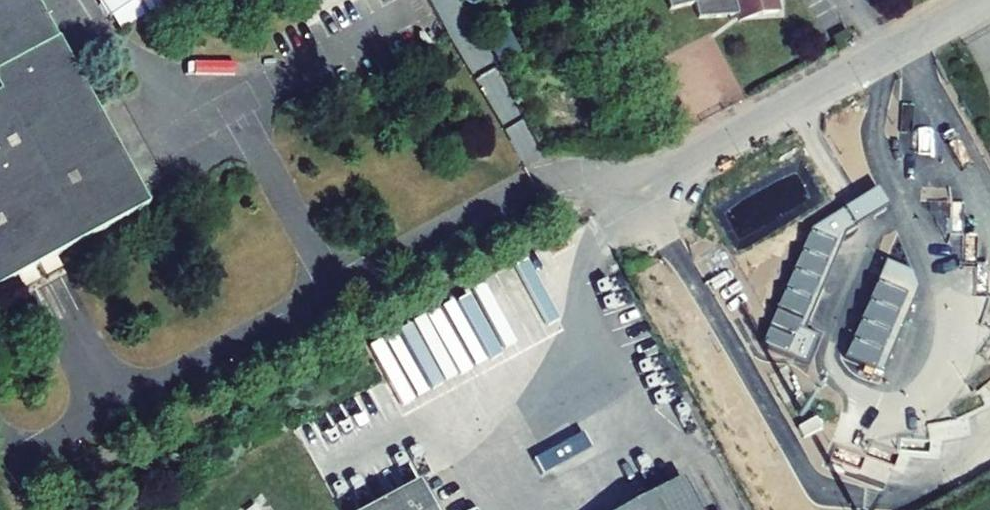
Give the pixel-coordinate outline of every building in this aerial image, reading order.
[(0,96),(67,59),(57,41),(55,42),(32,0),(0,0),(0,95),(0,96)] [(108,19),(111,18),(138,0),(96,0),(108,19)] [(111,18),(119,31),(177,0),(138,0),(111,18)] [(670,10),(694,4),(698,19),(735,17),(777,13),(774,0),(667,0),(670,10)] [(736,24),(777,13),(735,17),(736,24)] [(105,129),(67,59),(0,96),(0,186),(105,129)] [(148,207),(105,129),(0,186),(0,288),(16,279),(32,270),(38,267),(54,258),(148,207)] [(884,206),(876,191),(864,198),(873,213),(884,206)] [(814,334),(801,328),(844,233),(853,225),(843,210),(810,233),(763,342),(805,361),(814,334)] [(62,272),(54,258),(38,267),(46,281),(62,272)] [(24,293),(40,284),(32,270),(16,279),(24,293)] [(902,302),(888,297),(876,326),(890,331),(902,302)] [(856,353),(851,364),(869,371),(874,358),(877,359),(879,354),(876,353),(879,347),(871,343),(872,339),(864,335),(868,325),(856,320),(845,348),(856,353)] [(804,439),(822,430),(816,419),(798,428),(804,439)] [(682,480),(624,509),(698,509),(682,480)] [(418,482),(367,509),(433,509),(418,482)]
